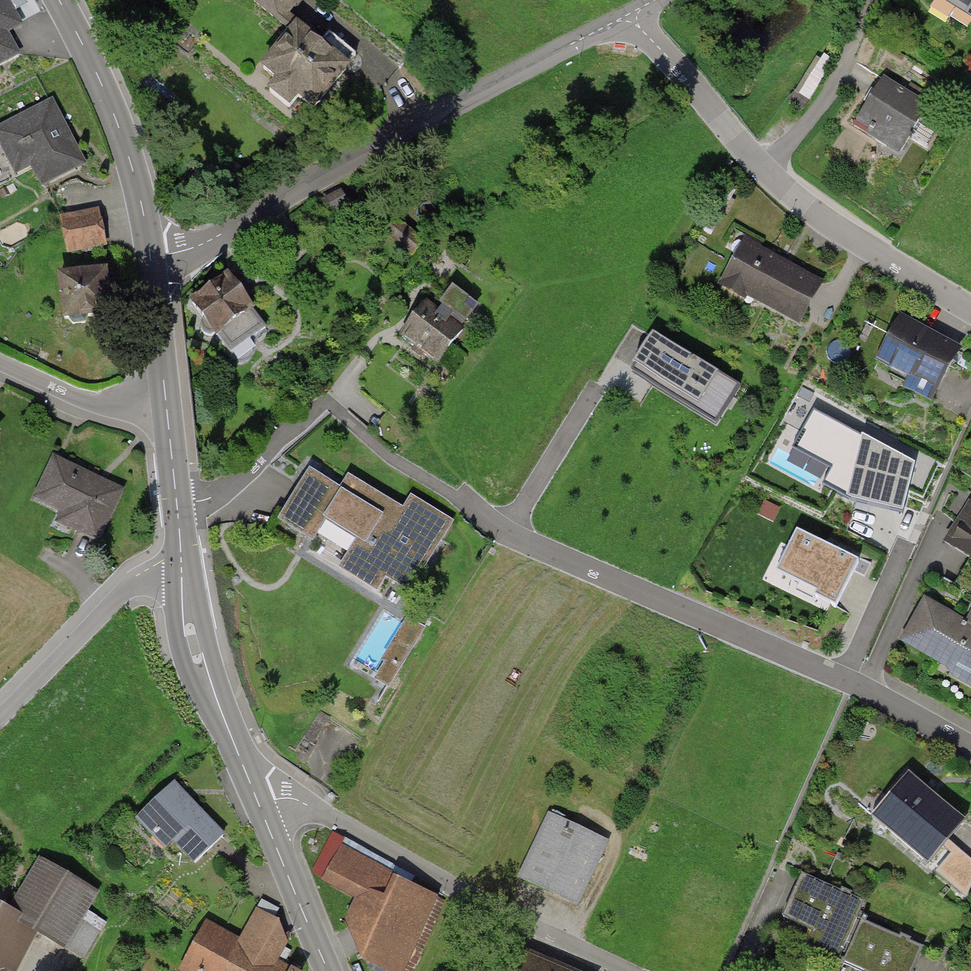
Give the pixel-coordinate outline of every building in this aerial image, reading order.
[(21,55),(9,33),(23,25),(10,0),(0,0),(0,66),(21,55)] [(282,27),(304,0),(251,0),(250,1),(282,27)] [(970,19),(970,0),(939,0),(970,19)] [(316,113),(352,68),(349,66),(358,56),(329,33),(319,45),(295,26),(261,69),(277,82),(268,93),(290,110),(298,99),(316,113)] [(853,127),(899,155),(930,106),(884,78),(853,127)] [(88,166),(53,99),(0,126),(0,147),(16,178),(32,170),(43,189),(88,166)] [(320,202),(328,216),(349,205),(341,191),(320,202)] [(59,217),(67,255),(107,247),(99,209),(59,217)] [(383,233),(412,257),(425,241),(395,217),(383,233)] [(745,239),(718,287),(746,302),(748,299),(800,328),(825,283),(745,239)] [(57,275),(62,322),(113,317),(108,269),(57,275)] [(229,273),(189,302),(202,320),(201,327),(203,333),(208,336),(214,337),(216,339),(218,337),(231,355),(266,329),(254,313),(257,311),(229,273)] [(401,337),(439,366),(465,331),(461,328),(464,324),(466,326),(479,308),(453,288),(440,306),(443,308),(439,314),(426,304),(401,337)] [(955,354),(899,323),(875,366),(906,383),(901,393),(926,407),(955,354)] [(877,361),(890,334),(870,324),(857,351),(877,361)] [(629,373),(714,426),(739,386),(653,333),(629,373)] [(850,502),(902,515),(915,466),(813,410),(801,432),(816,441),(811,449),(835,461),(822,486),(850,502)] [(98,542),(122,491),(55,460),(36,500),(62,512),(57,523),(98,542)] [(309,472),(279,522),(313,543),(325,523),(355,541),(337,570),(378,594),(386,580),(411,596),(455,523),(411,495),(403,509),(349,476),(341,491),(309,472)] [(942,544),(970,561),(970,502),(969,500),(942,544)] [(780,508),(764,501),(757,516),(773,523),(780,508)] [(858,563),(797,533),(777,574),(817,594),(815,599),(836,609),(858,563)] [(970,687),(970,612),(967,621),(925,599),(900,643),(940,665),(938,670),(970,687)] [(427,630),(407,618),(380,662),(384,665),(374,681),(389,691),(427,630)] [(911,773),(870,819),(926,868),(967,822),(911,773)] [(190,864),(220,834),(172,786),(141,816),(190,864)] [(517,880),(578,908),(609,842),(549,813),(517,880)] [(439,898),(410,886),(414,877),(392,868),(393,865),(331,830),(310,874),(322,880),(320,884),(356,901),(344,924),(361,965),(373,970),(408,970),(439,898)] [(17,928),(64,952),(92,897),(34,868),(8,919),(0,915),(0,962),(17,928)] [(865,902),(803,876),(784,919),(812,931),(804,949),(839,964),(865,902)] [(178,970),(291,970),(278,964),(288,945),(279,923),(256,911),(240,940),(204,921),(178,970)] [(861,922),(842,965),(857,970),(915,970),(924,950),(861,922)] [(518,953),(511,970),(561,970),(518,953)]
